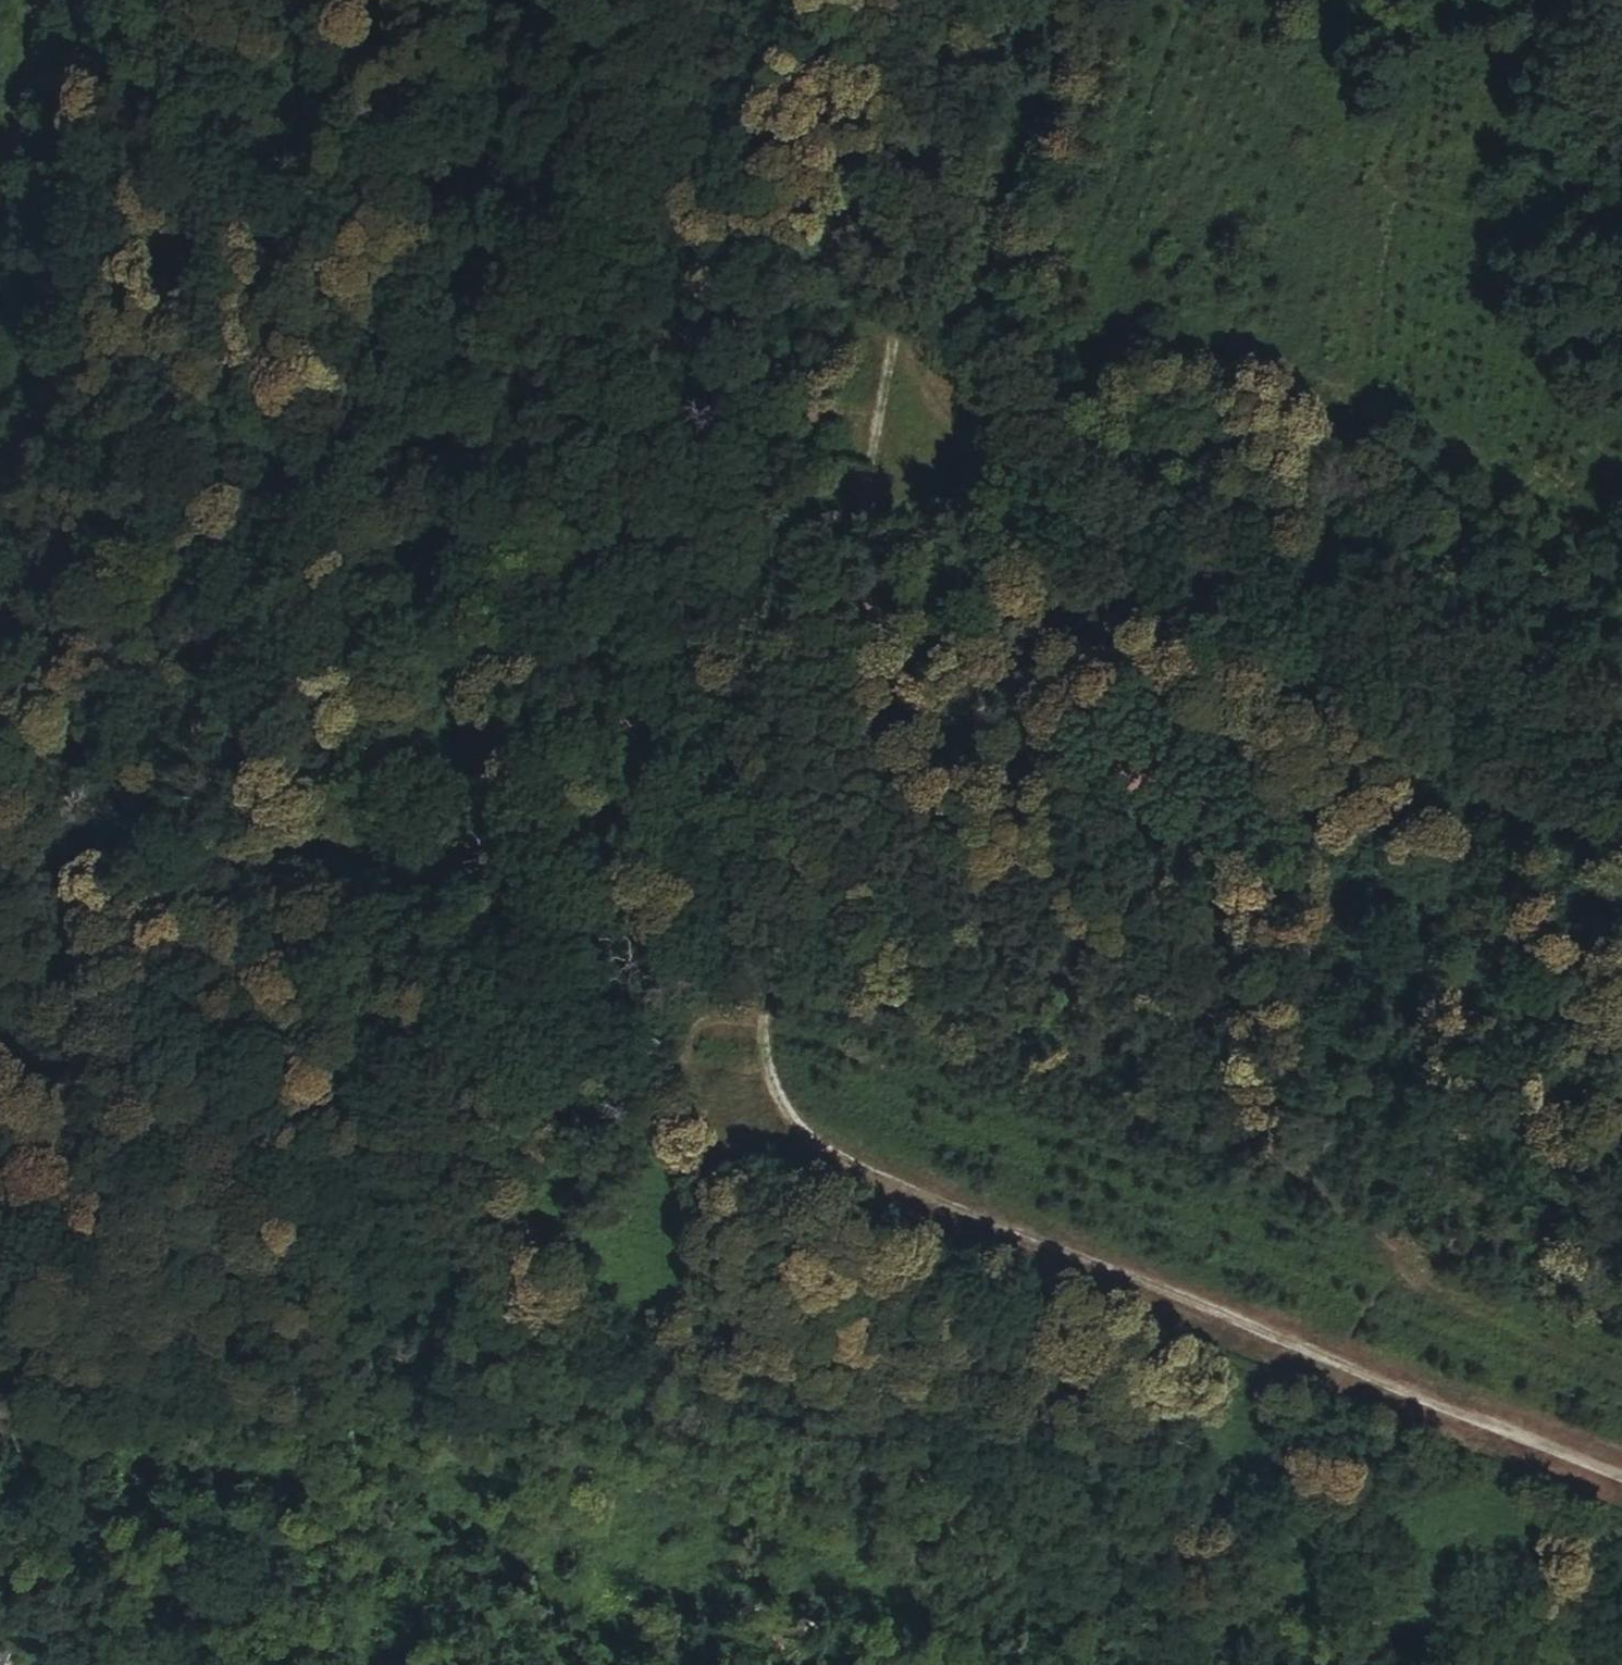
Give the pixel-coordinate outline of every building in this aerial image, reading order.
[(11,1654),(0,1648),(0,1664),(5,1664),(11,1654)]
